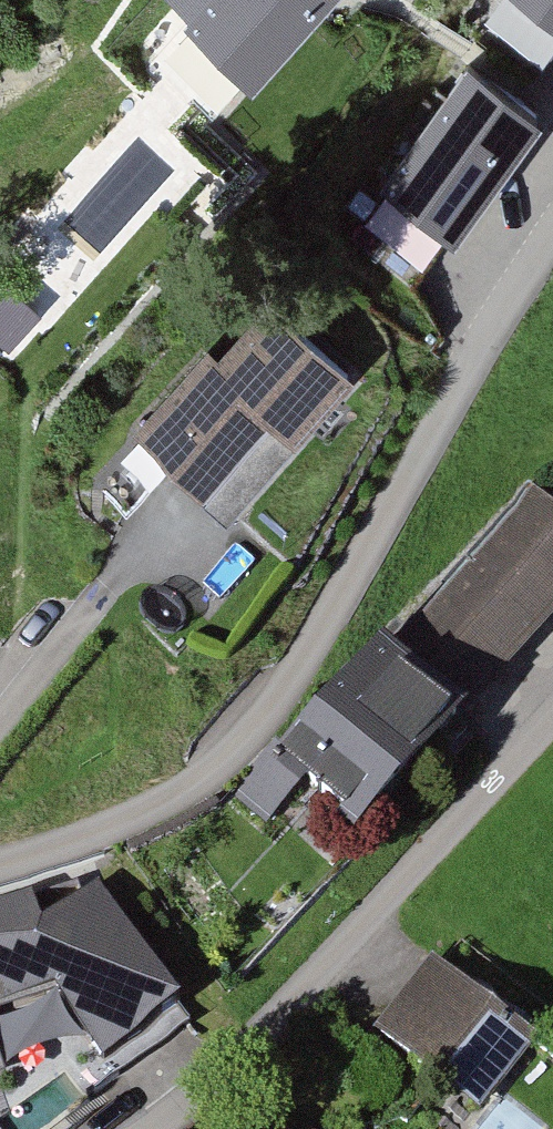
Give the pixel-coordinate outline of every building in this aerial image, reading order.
[(251,99),(345,0),(167,0),(164,3),(187,25),(180,32),(251,99)] [(552,31),(552,0),(509,0),(552,31)] [(462,68),(376,191),(457,247),(543,124),(462,68)] [(209,218),(128,132),(63,193),(144,279),(209,218)] [(203,358),(130,446),(162,474),(194,500),(251,432),(281,457),(341,385),(260,318),(217,369),(203,358)] [(68,479),(121,523),(162,474),(130,446),(110,430),(68,479)] [(531,498),(237,803),(263,828),(294,796),(342,842),(552,623),(552,519),(531,498)] [(0,914),(0,1020),(50,1003),(99,1069),(158,1018),(94,897),(35,934),(27,905),(0,914)] [(435,971),(428,966),(362,1051),(425,1099),(491,1014),(435,971)]
